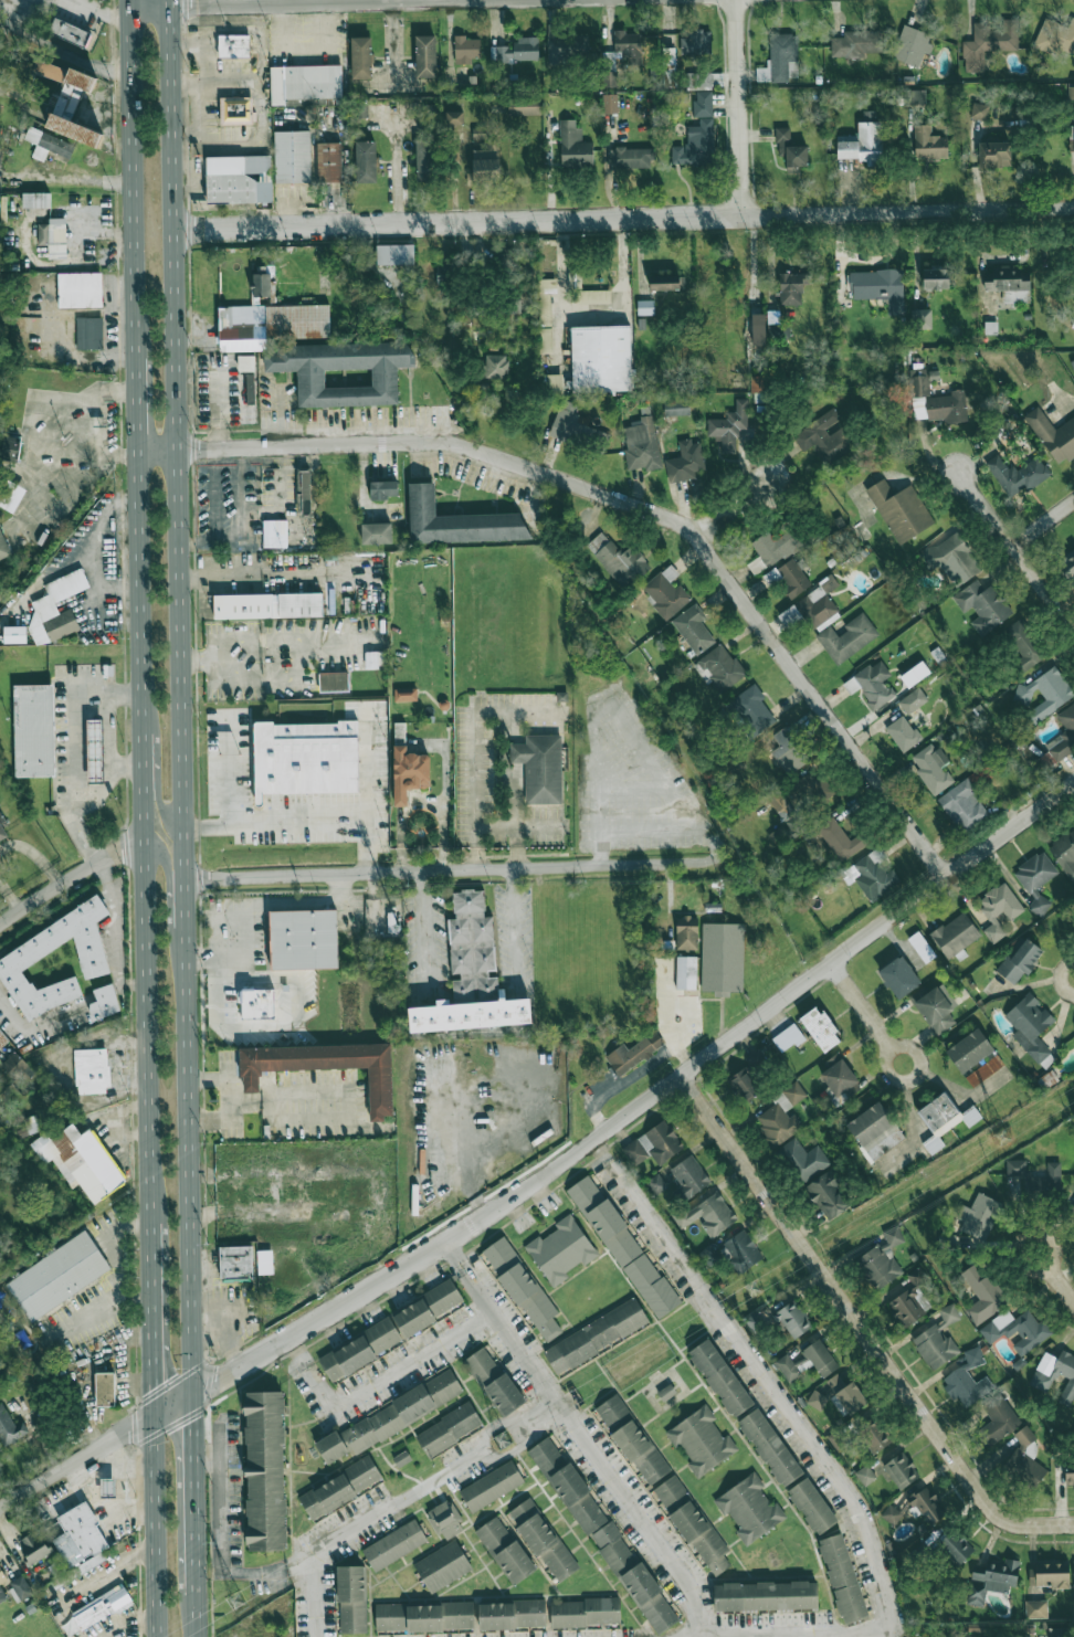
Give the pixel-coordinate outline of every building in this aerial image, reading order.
[(55,2),(44,30),(85,47),(96,20),(55,2)] [(1018,51),(1018,17),(1003,17),(1003,29),(990,29),(990,21),(973,21),(973,41),(964,41),(964,72),(984,72),(984,51),(1018,51)] [(1034,46),(1054,54),(1056,48),(1073,55),(1073,18),(1072,17),(1068,26),(1045,17),(1034,46)] [(892,59),(920,67),(924,52),(930,53),(933,44),(928,43),(931,33),(902,25),(892,59)] [(641,33),(624,33),(624,30),(614,30),(614,52),(602,52),(603,87),(617,87),(616,58),(627,58),(628,65),(642,65),(641,33)] [(680,38),(681,55),(712,55),(711,30),(688,30),(688,37),(680,38)] [(882,30),(844,31),(844,37),(831,37),(831,58),(865,58),(865,52),(882,52),(882,30)] [(756,82),(789,82),(789,77),(797,77),(798,32),(769,32),(769,68),(756,68),(756,82)] [(219,56),(250,56),(250,34),(219,34),(219,56)] [(436,77),(435,35),(415,36),(416,78),(436,77)] [(455,63),(472,63),(472,58),(480,57),(480,39),(465,39),(465,35),(454,35),(455,63)] [(547,62),(588,63),(589,38),(548,36),(547,62)] [(371,37),(351,37),(352,79),(372,79),(371,37)] [(539,37),(515,37),(515,46),(491,46),(491,62),(539,61),(539,37)] [(663,48),(662,65),(675,66),(675,48),(663,48)] [(66,70),(36,59),(32,72),(61,82),(66,70)] [(270,66),(270,105),(343,105),(343,66),(270,66)] [(65,82),(91,92),(97,77),(70,67),(65,82)] [(723,73),(687,74),(688,88),(723,87),(723,73)] [(98,148),(104,133),(71,121),(80,97),(61,90),(46,129),(98,148)] [(926,90),(905,90),(905,105),(926,105),(926,90)] [(712,91),(694,91),(695,117),(713,116),(712,91)] [(618,113),(617,94),(602,95),(603,114),(618,113)] [(252,97),(221,97),(221,124),(252,124),(252,97)] [(356,102),(357,118),(367,117),(366,101),(356,102)] [(986,120),(989,105),(973,102),(970,117),(986,120)] [(463,111),(447,112),(448,125),(464,125),(463,111)] [(688,126),(687,146),(672,145),(671,164),(713,165),(714,117),(700,117),(700,126),(688,126)] [(593,141),(582,141),(581,120),(560,120),(561,167),(593,167),(593,141)] [(883,164),(881,121),(857,122),(858,141),(837,141),(838,160),(865,159),(866,165),(883,164)] [(931,125),(914,125),(915,159),(948,158),(948,136),(931,136),(931,125)] [(24,140),(36,144),(32,157),(44,161),(48,151),(70,159),(75,144),(29,127),(24,140)] [(808,166),(807,145),(790,146),(789,127),(777,128),(777,157),(786,156),(786,167),(808,166)] [(472,140),(487,139),(487,128),(472,129),(472,140)] [(310,131),(274,131),(274,183),(310,183),(310,131)] [(376,141),(355,141),(356,183),(377,182),(376,141)] [(416,141),(415,181),(436,181),(436,141),(416,141)] [(473,150),(473,173),(467,173),(467,184),(500,183),(499,141),(483,142),(484,150),(473,150)] [(1011,142),(978,143),(978,167),(1011,167),(1011,142)] [(316,143),(317,183),(342,182),(341,143),(316,143)] [(653,149),(608,148),(608,167),(653,168),(653,149)] [(207,157),(207,203),(272,203),(271,156),(207,157)] [(22,193),(23,208),(50,208),(50,193),(22,193)] [(49,245),(49,258),(66,258),(66,218),(48,218),(48,223),(39,223),(39,245),(49,245)] [(414,264),(414,245),(377,245),(377,265),(414,264)] [(437,284),(454,284),(453,265),(437,265),(437,284)] [(1030,302),(1030,267),(1002,268),(1002,271),(984,271),(984,292),(1003,291),(1004,303),(1030,302)] [(923,289),(949,290),(949,269),(923,269),(923,289)] [(904,315),(903,270),(849,271),(850,299),(888,298),(888,315),(904,315)] [(802,284),(810,284),(809,272),(779,274),(780,306),(803,305),(802,284)] [(103,308),(103,273),(57,273),(57,308),(103,308)] [(271,273),(253,274),(253,297),(271,297),(271,273)] [(650,290),(685,289),(684,275),(650,276),(650,290)] [(610,290),(577,290),(577,304),(610,304),(610,290)] [(654,300),(637,300),(638,315),(654,314),(654,300)] [(218,307),(219,352),(265,350),(265,372),(297,371),(298,407),(398,405),(397,368),(413,367),(412,342),(276,345),(276,339),(330,338),(329,304),(218,307)] [(931,309),(912,310),(912,329),(931,328),(931,309)] [(752,345),(765,345),(764,314),(751,314),(752,345)] [(103,348),(103,318),(76,318),(76,348),(103,348)] [(769,340),(790,339),(790,324),(768,324),(769,340)] [(632,325),(571,326),(572,392),(632,391),(632,325)] [(485,377),(508,378),(508,355),(485,354),(485,377)] [(254,355),(238,356),(238,372),(254,372),(254,355)] [(929,397),(927,368),(916,369),(917,376),(909,376),(912,420),(942,418),(943,424),(967,422),(965,389),(950,390),(950,395),(929,397)] [(255,405),(256,373),(244,372),(243,404),(255,405)] [(562,374),(549,375),(550,396),(563,395),(562,374)] [(751,392),(768,392),(768,376),(751,376),(751,392)] [(550,433),(604,451),(609,434),(587,426),(589,419),(576,414),(579,405),(562,399),(550,433)] [(664,400),(665,416),(690,415),(689,399),(664,400)] [(747,399),(735,399),(735,412),(727,412),(727,419),(708,419),(708,437),(720,437),(721,455),(737,455),(737,429),(747,429),(747,399)] [(1055,430),(1038,406),(1024,416),(1058,466),(1073,455),(1073,416),(1055,430)] [(792,435),(803,452),(812,446),(825,466),(856,446),(843,426),(829,435),(825,428),(840,419),(834,409),(792,435)] [(641,424),(622,427),(629,472),(661,467),(653,414),(640,417),(641,424)] [(700,439),(678,443),(681,456),(664,459),(669,483),(695,478),(694,470),(705,468),(700,439)] [(986,462),(1009,500),(1050,474),(1038,455),(1010,472),(998,454),(986,462)] [(298,513),(310,513),(309,471),(297,471),(298,513)] [(26,490),(3,477),(0,483),(0,506),(13,513),(26,490)] [(935,523),(911,484),(894,495),(884,478),(866,489),(899,545),(935,523)] [(370,481),(371,499),(398,498),(398,481),(370,481)] [(411,543),(525,540),(524,513),(435,516),(434,482),(409,483),(411,543)] [(303,521),(276,522),(276,545),(304,545),(303,521)] [(362,544),(392,543),(391,522),(361,523),(362,544)] [(750,544),(759,555),(747,565),(757,578),(802,542),(791,529),(776,541),(767,530),(750,544)] [(651,566),(633,546),(625,554),(603,530),(586,546),(625,590),(651,566)] [(979,571),(954,533),(923,553),(933,569),(946,560),(961,583),(979,571)] [(1061,560),(1073,585),(1073,553),(1061,560)] [(763,577),(771,588),(778,583),(790,600),(812,584),(792,556),(763,577)] [(690,600),(673,579),(679,574),(670,564),(642,587),(656,604),(653,606),(665,621),(690,600)] [(80,630),(71,608),(59,613),(54,602),(90,588),(82,568),(44,583),(48,595),(24,604),(40,645),(80,630)] [(795,601),(815,633),(841,617),(827,593),(839,586),(833,577),(795,601)] [(1014,613),(994,583),(984,590),(977,580),(952,596),(963,613),(972,607),(979,617),(971,622),(980,636),(1014,613)] [(214,619),(322,617),(322,593),(213,595),(214,619)] [(671,620),(695,656),(715,642),(701,621),(706,618),(696,603),(671,620)] [(788,629),(803,617),(792,604),(778,616),(788,629)] [(816,635),(836,665),(880,636),(865,614),(835,633),(830,626),(816,635)] [(1027,670),(1048,654),(1021,618),(1000,634),(1027,670)] [(4,627),(4,644),(27,643),(26,627),(4,627)] [(706,681),(710,678),(719,693),(745,676),(724,643),(694,662),(706,681)] [(385,651),(365,652),(365,668),(386,667),(385,651)] [(895,696),(884,680),(891,675),(880,659),(843,683),(850,695),(859,689),(873,711),(895,696)] [(900,677),(908,688),(930,672),(922,661),(900,677)] [(1022,685),(1012,692),(1020,704),(1040,691),(1046,700),(1030,711),(1037,722),(1073,697),(1073,694),(1055,666),(1024,687),(1022,685)] [(349,691),(348,672),(320,672),(320,692),(349,691)] [(776,723),(762,699),(764,698),(756,684),(730,699),(752,737),(776,723)] [(54,685),(13,685),(15,777),(56,776),(54,685)] [(898,701),(908,715),(928,700),(919,687),(898,701)] [(417,688),(394,689),(394,702),(417,701),(417,688)] [(1045,746),(1056,761),(1073,748),(1073,702),(1056,716),(1067,730),(1045,746)] [(922,739),(903,714),(884,728),(903,753),(922,739)] [(88,721),(88,781),(103,781),(103,721),(88,721)] [(359,793),(359,721),(255,722),(255,794),(359,793)] [(771,753),(789,776),(811,758),(784,726),(772,736),(780,745),(771,753)] [(527,743),(526,736),(561,735),(562,802),(526,803),(525,764),(512,764),(510,743),(527,743)] [(915,771),(934,796),(954,782),(943,767),(948,763),(933,741),(911,757),(919,768),(915,771)] [(394,807),(408,806),(408,789),(431,788),(430,753),(407,754),(407,746),(393,746),(394,807)] [(1038,759),(1049,773),(1059,765),(1047,752),(1038,759)] [(785,788),(795,805),(824,788),(814,770),(785,788)] [(937,800),(962,833),(989,813),(972,792),(976,789),(967,777),(937,800)] [(850,841),(832,817),(817,829),(842,863),(867,844),(859,834),(850,841)] [(1071,883),(1073,881),(1073,862),(1073,830),(1073,829),(1047,846),(1071,883)] [(870,902),(901,883),(893,869),(885,873),(879,863),(887,858),(880,847),(839,872),(847,885),(855,880),(870,902)] [(1050,908),(1037,887),(1058,874),(1044,850),(1013,870),(1033,902),(1029,905),(1036,916),(1050,908)] [(1006,935),(995,917),(1004,911),(1009,920),(1024,911),(1006,882),(976,899),(991,924),(983,929),(992,944),(1006,935)] [(534,1025),(533,999),(499,1001),(494,917),(485,917),(484,889),(452,891),(454,919),(449,920),(454,1005),(410,1008),(412,1033),(534,1025)] [(28,1022),(57,1005),(83,998),(77,977),(34,988),(22,969),(74,937),(84,980),(109,973),(96,922),(110,913),(98,895),(0,957),(0,976),(28,1022)] [(338,910),(271,911),(272,970),(338,969),(338,910)] [(955,954),(959,961),(967,955),(962,948),(980,937),(964,911),(930,933),(946,959),(955,954)] [(676,917),(676,950),(697,950),(697,917),(676,917)] [(743,923),(703,923),(703,992),(743,992),(743,923)] [(908,938),(925,963),(936,956),(918,931),(908,938)] [(996,971),(1014,985),(1024,972),(1027,974),(1043,952),(1021,936),(996,971)] [(877,972),(898,1000),(921,983),(901,954),(877,972)] [(697,957),(676,957),(676,990),(697,990),(697,957)] [(93,1021),(121,1012),(112,983),(93,990),(97,1001),(88,1004),(93,1021)] [(923,986),(908,997),(937,1036),(956,1022),(947,1011),(956,1004),(940,983),(928,992),(923,986)] [(275,990),(241,989),(241,1018),(274,1019),(275,990)] [(1012,1035),(1044,1070),(1056,1058),(1037,1037),(1054,1021),(1038,1003),(1039,1002),(1029,992),(1004,1016),(1017,1030),(1012,1035)] [(800,1018),(824,1053),(842,1041),(818,1005),(800,1018)] [(804,1038),(794,1023),(772,1038),(782,1054),(804,1038)] [(994,1053),(981,1029),(945,1048),(958,1073),(994,1053)] [(0,1030),(0,1048),(9,1040),(0,1030)] [(619,1077),(666,1044),(656,1031),(628,1051),(623,1044),(605,1056),(619,1077)] [(778,1058),(769,1043),(745,1057),(754,1072),(778,1058)] [(244,1094),(244,1079),(238,1079),(238,1046),(391,1044),(392,1113),(385,1115),(385,1120),(371,1120),(370,1068),(261,1069),(262,1094),(244,1094)] [(74,1050),(76,1094),(109,1093),(108,1049),(74,1050)] [(0,1065),(22,1086),(35,1072),(13,1051),(0,1065)] [(828,1068),(820,1074),(837,1098),(859,1081),(837,1052),(824,1063),(828,1068)] [(972,1087),(1005,1067),(998,1055),(965,1076),(972,1087)] [(743,1104),(760,1093),(745,1068),(728,1078),(743,1104)] [(807,1096),(797,1081),(771,1098),(775,1104),(754,1118),(773,1147),(801,1129),(788,1109),(807,1096)] [(917,1111),(933,1135),(922,1142),(930,1155),(945,1146),(938,1136),(963,1120),(968,1127),(982,1118),(973,1105),(959,1114),(945,1093),(917,1111)] [(845,1125),(871,1163),(906,1140),(880,1101),(845,1125)] [(29,1134),(41,1130),(36,1114),(24,1119),(29,1134)] [(651,1155),(658,1165),(684,1148),(665,1119),(622,1148),(634,1166),(651,1155)] [(52,1159),(71,1189),(80,1183),(93,1204),(128,1182),(92,1127),(80,1135),(73,1123),(50,1139),(46,1133),(30,1143),(44,1165),(52,1159)] [(830,1164),(817,1145),(806,1153),(795,1137),(778,1149),(802,1183),(830,1164)] [(679,1203),(710,1185),(693,1154),(670,1168),(680,1186),(672,1191),(679,1203)] [(1060,1162),(1047,1162),(1047,1176),(1028,1176),(1028,1160),(1007,1160),(1007,1176),(1024,1176),(1024,1190),(1061,1190),(1060,1162)] [(837,1188),(844,1184),(833,1168),(805,1186),(827,1221),(849,1207),(837,1188)] [(667,1186),(658,1173),(645,1182),(655,1195),(667,1186)] [(567,1189),(620,1268),(643,1252),(590,1174),(567,1189)] [(686,1210),(684,1207),(671,1214),(679,1229),(699,1218),(710,1237),(737,1223),(720,1192),(686,1210)] [(1003,1203),(977,1192),(970,1208),(962,1205),(956,1218),(964,1221),(960,1230),(986,1241),(1003,1203)] [(558,1229),(542,1239),(539,1236),(524,1245),(552,1288),(569,1277),(566,1272),(580,1262),(583,1266),(598,1256),(570,1213),(554,1223),(558,1229)] [(903,1272),(889,1250),(906,1240),(896,1224),(882,1234),(886,1240),(854,1261),(874,1291),(903,1272)] [(6,1284),(84,1229),(112,1269),(33,1323),(6,1284)] [(728,1255),(739,1273),(763,1258),(745,1230),(717,1248),(723,1258),(728,1255)] [(483,1250),(543,1344),(562,1332),(552,1316),(555,1314),(505,1236),(483,1250)] [(698,1254),(709,1268),(721,1258),(710,1244),(698,1254)] [(220,1247),(254,1246),(255,1276),(220,1277),(220,1247)] [(272,1250),(257,1251),(258,1274),(273,1274),(272,1250)] [(657,1320),(681,1305),(647,1252),(622,1267),(657,1320)] [(976,1326),(1008,1303),(978,1261),(960,1273),(979,1300),(964,1310),(976,1326)] [(913,1286),(888,1303),(904,1328),(925,1314),(910,1292),(929,1280),(920,1266),(906,1275),(913,1286)] [(391,1313),(405,1338),(437,1321),(435,1316),(463,1301),(452,1280),(391,1313)] [(542,1348),(556,1374),(650,1324),(636,1298),(542,1348)] [(782,1321),(792,1339),(812,1327),(796,1300),(772,1314),(777,1323),(782,1321)] [(911,1340),(932,1371),(959,1353),(942,1329),(961,1316),(951,1302),(938,1311),(943,1318),(911,1340)] [(1054,1333),(1044,1318),(1038,1323),(1028,1309),(1014,1319),(1007,1309),(978,1329),(989,1344),(1004,1334),(1007,1338),(1017,1332),(1021,1339),(1012,1345),(1020,1356),(1054,1333)] [(745,1320),(755,1333),(767,1324),(757,1311),(745,1320)] [(330,1381),(404,1344),(391,1319),(317,1356),(330,1381)] [(755,1404),(709,1337),(687,1352),(733,1419),(755,1404)] [(812,1364),(823,1378),(839,1366),(818,1338),(801,1351),(805,1356),(795,1364),(801,1372),(812,1364)] [(463,1360),(503,1417),(525,1402),(486,1345),(463,1360)] [(994,1387),(987,1377),(975,1382),(966,1371),(970,1368),(985,1363),(979,1346),(964,1352),(968,1364),(959,1367),(942,1379),(947,1393),(951,1399),(957,1397),(965,1408),(966,1407),(994,1387)] [(1061,1351),(1058,1358),(1043,1352),(1029,1386),(1048,1393),(1056,1373),(1068,1377),(1058,1403),(1071,1408),(1073,1401),(1073,1357),(1061,1351)] [(799,1376),(789,1354),(775,1360),(785,1382),(799,1376)] [(465,1395),(452,1371),(314,1442),(326,1465),(353,1451),(354,1453),(465,1395)] [(97,1373),(117,1373),(118,1405),(98,1406),(97,1373)] [(854,1380),(845,1386),(839,1376),(806,1395),(814,1409),(837,1396),(848,1415),(868,1405),(854,1380)] [(286,1550),(283,1391),(245,1392),(248,1551),(286,1550)] [(992,1421),(976,1431),(987,1448),(1021,1425),(1000,1392),(981,1404),(992,1421)] [(595,1408),(646,1487),(669,1472),(618,1393),(595,1408)] [(3,1401),(0,1402),(0,1446),(0,1447),(29,1435),(24,1422),(13,1426),(3,1401)] [(484,1428),(472,1404),(414,1432),(426,1456),(484,1428)] [(665,1432),(675,1447),(680,1444),(692,1461),(687,1464),(697,1478),(738,1450),(728,1434),(723,1437),(712,1421),(716,1418),(706,1404),(665,1432)] [(738,1421),(782,1488),(803,1474),(759,1407),(738,1421)] [(858,1424),(871,1453),(891,1444),(878,1415),(858,1424)] [(1013,1434),(1022,1448),(1036,1439),(1027,1425),(1013,1434)] [(529,1450),(585,1536),(608,1522),(551,1435),(529,1450)] [(1051,1465),(1025,1450),(1024,1451),(1016,1447),(1003,1468),(1037,1488),(1051,1465)] [(412,1459),(406,1450),(393,1458),(398,1468),(412,1459)] [(920,1477),(904,1451),(883,1464),(898,1490),(920,1477)] [(310,1519),(384,1482),(372,1458),(297,1494),(310,1519)] [(471,1513),(525,1483),(512,1460),(458,1490),(471,1513)] [(863,1486),(876,1479),(867,1464),(855,1472),(863,1486)] [(1065,1471),(1066,1487),(1073,1487),(1073,1471),(1065,1471)] [(787,1518),(777,1502),(771,1505),(761,1490),(765,1487),(755,1472),(716,1498),(737,1531),(736,1532),(745,1546),(787,1518)] [(725,1553),(678,1473),(655,1487),(710,1579),(731,1567),(723,1554),(725,1553)] [(786,1492),(817,1536),(838,1520),(807,1477),(786,1492)] [(116,1479),(101,1478),(101,1497),(116,1498),(116,1479)] [(897,1509),(901,1513),(909,1506),(913,1511),(915,1508),(931,1527),(945,1514),(936,1504),(939,1501),(925,1485),(897,1509)] [(508,1512),(556,1584),(578,1569),(531,1497),(508,1512)] [(466,1529),(450,1499),(427,1512),(442,1541),(466,1529)] [(108,1560),(102,1550),(110,1546),(86,1501),(58,1516),(66,1532),(53,1539),(70,1573),(52,1582),(55,1588),(108,1560)] [(880,1515),(894,1526),(903,1515),(889,1504),(880,1515)] [(536,1571),(498,1515),(475,1530),(512,1586),(536,1571)] [(656,1635),(679,1620),(613,1520),(590,1534),(656,1635)] [(362,1547),(373,1570),(428,1544),(417,1521),(362,1547)] [(975,1551),(954,1529),(936,1545),(956,1568),(975,1551)] [(19,1538),(29,1564),(51,1555),(41,1530),(19,1538)] [(843,1532),(817,1540),(844,1624),(869,1616),(843,1532)] [(472,1570),(456,1540),(413,1563),(430,1593),(472,1570)] [(1020,1560),(1006,1559),(1005,1563),(986,1561),(985,1567),(973,1565),(967,1604),(984,1606),(986,1590),(1007,1593),(1008,1585),(1016,1586),(1020,1560)] [(1068,1587),(1069,1562),(1036,1562),(1036,1569),(1029,1569),(1028,1586),(1068,1587)] [(338,1566),(339,1633),(366,1633),(365,1565),(338,1566)] [(33,1593),(22,1575),(10,1582),(20,1601),(33,1593)] [(818,1609),(817,1582),(714,1584),(715,1611),(818,1609)] [(70,1612),(80,1631),(133,1603),(123,1584),(70,1612)] [(552,1627),(621,1625),(620,1599),(551,1600),(552,1627)] [(1047,1600),(1025,1600),(1025,1618),(1047,1618),(1047,1600)] [(545,1601),(479,1602),(480,1629),(546,1628),(545,1601)] [(375,1605),(376,1632),(474,1630),(473,1602),(375,1605)] [(1049,1636),(1070,1636),(1069,1627),(1048,1628),(1049,1636)]
